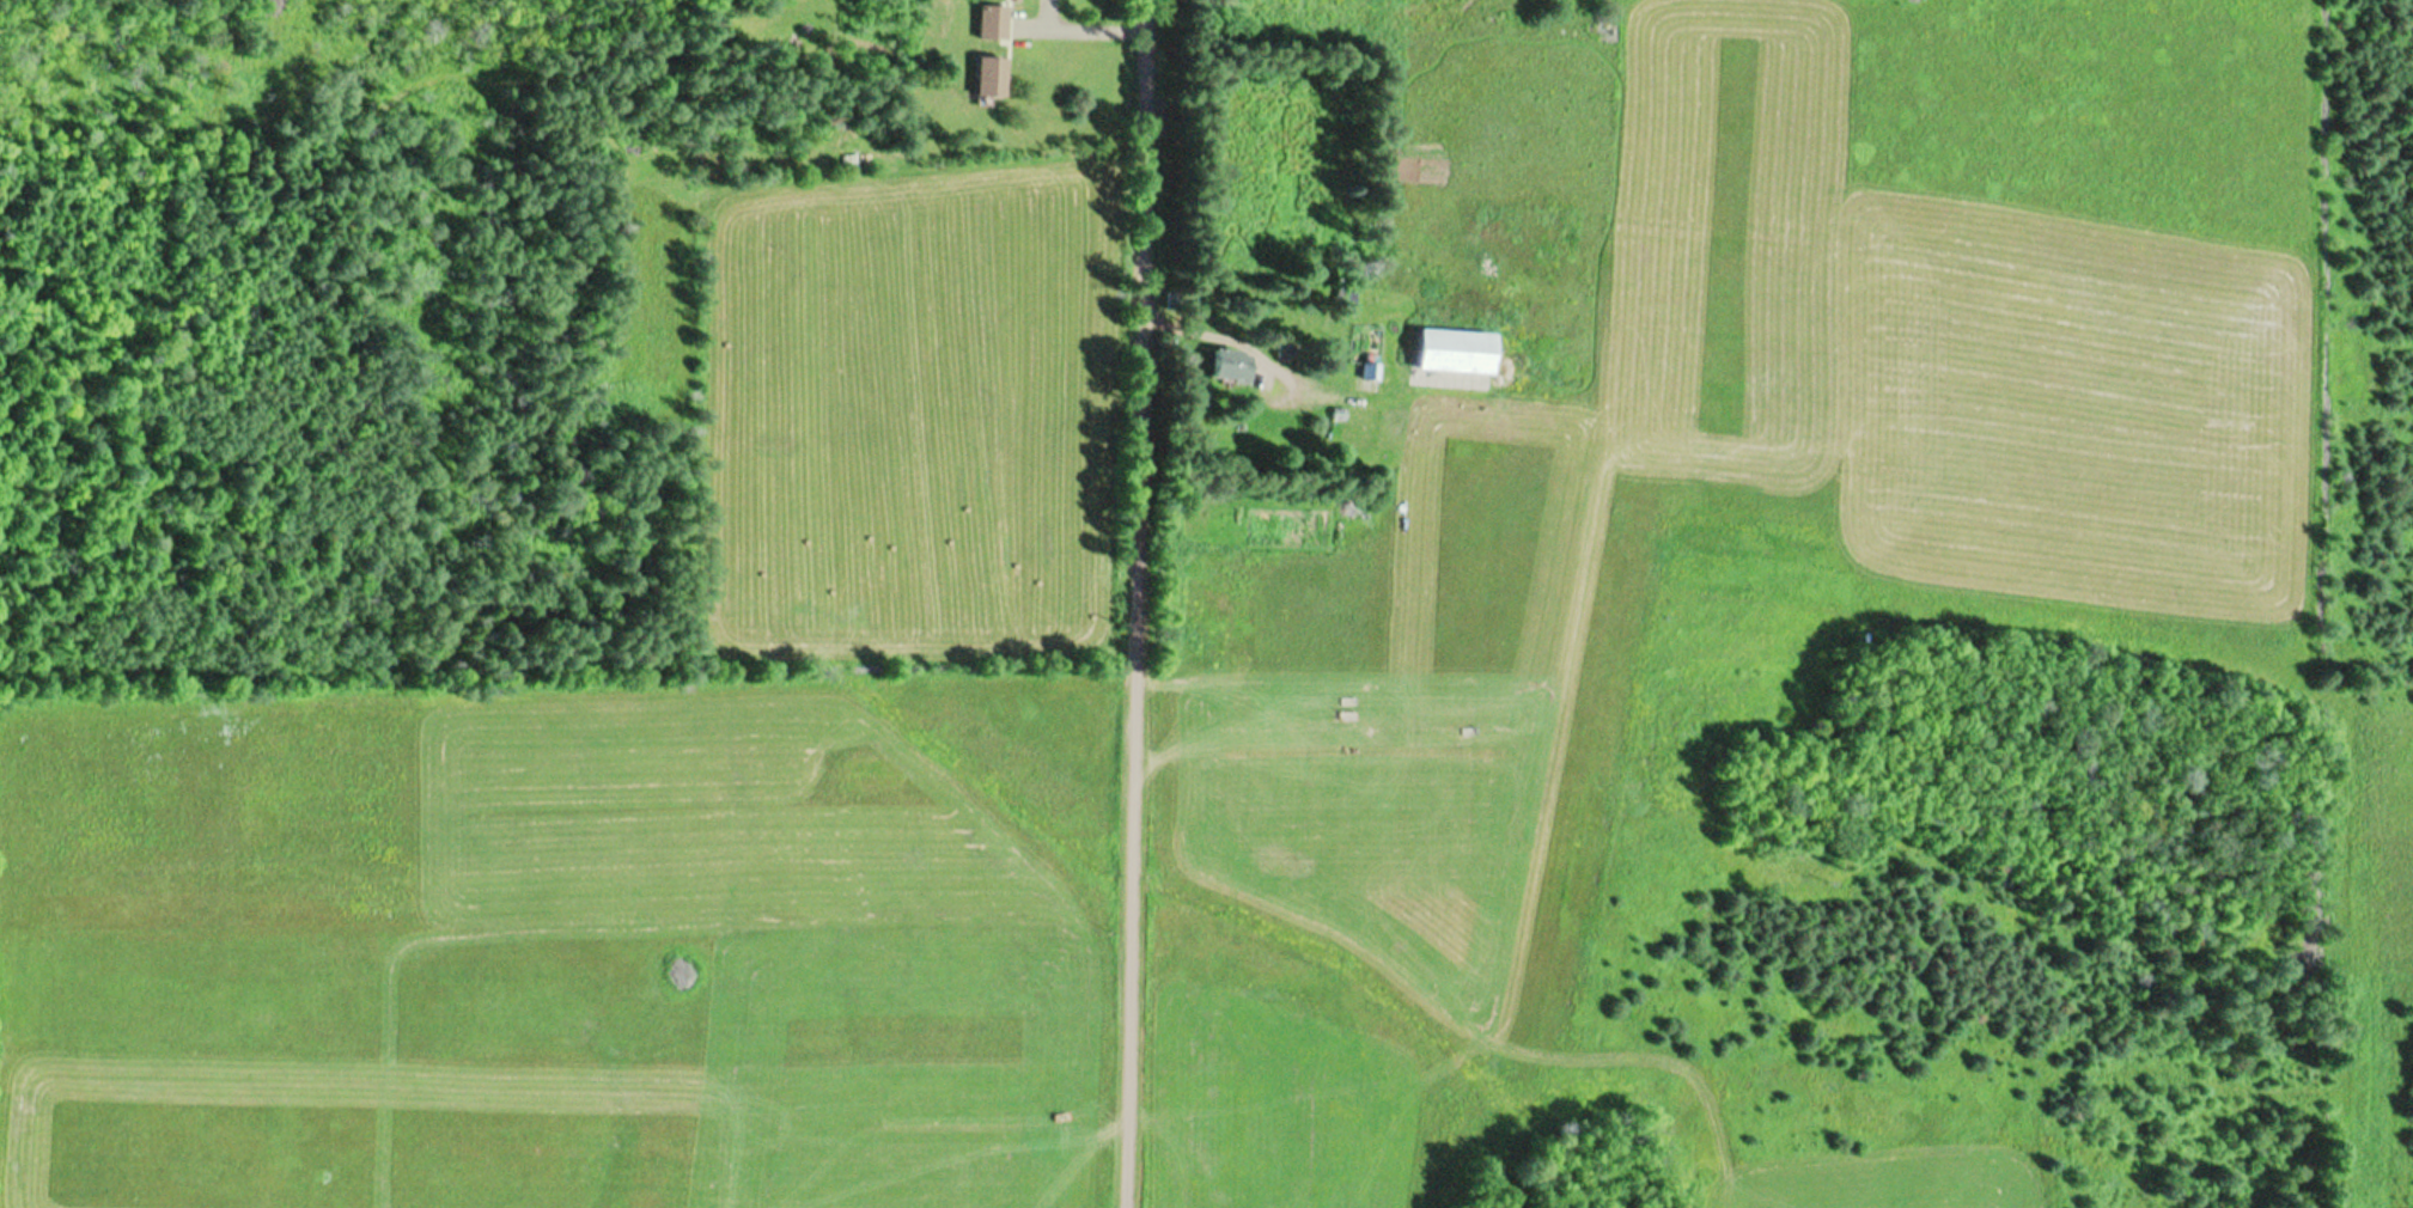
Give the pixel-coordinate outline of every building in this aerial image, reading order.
[(1008,5),(981,5),(980,40),(1007,41),(1008,5)] [(1005,99),(1005,57),(976,57),(976,99),(1005,99)] [(1411,373),(1489,375),(1490,333),(1412,331),(1411,373)] [(1244,384),(1245,353),(1207,351),(1205,382),(1244,384)] [(1378,365),(1361,366),(1361,381),(1379,381),(1378,365)]
